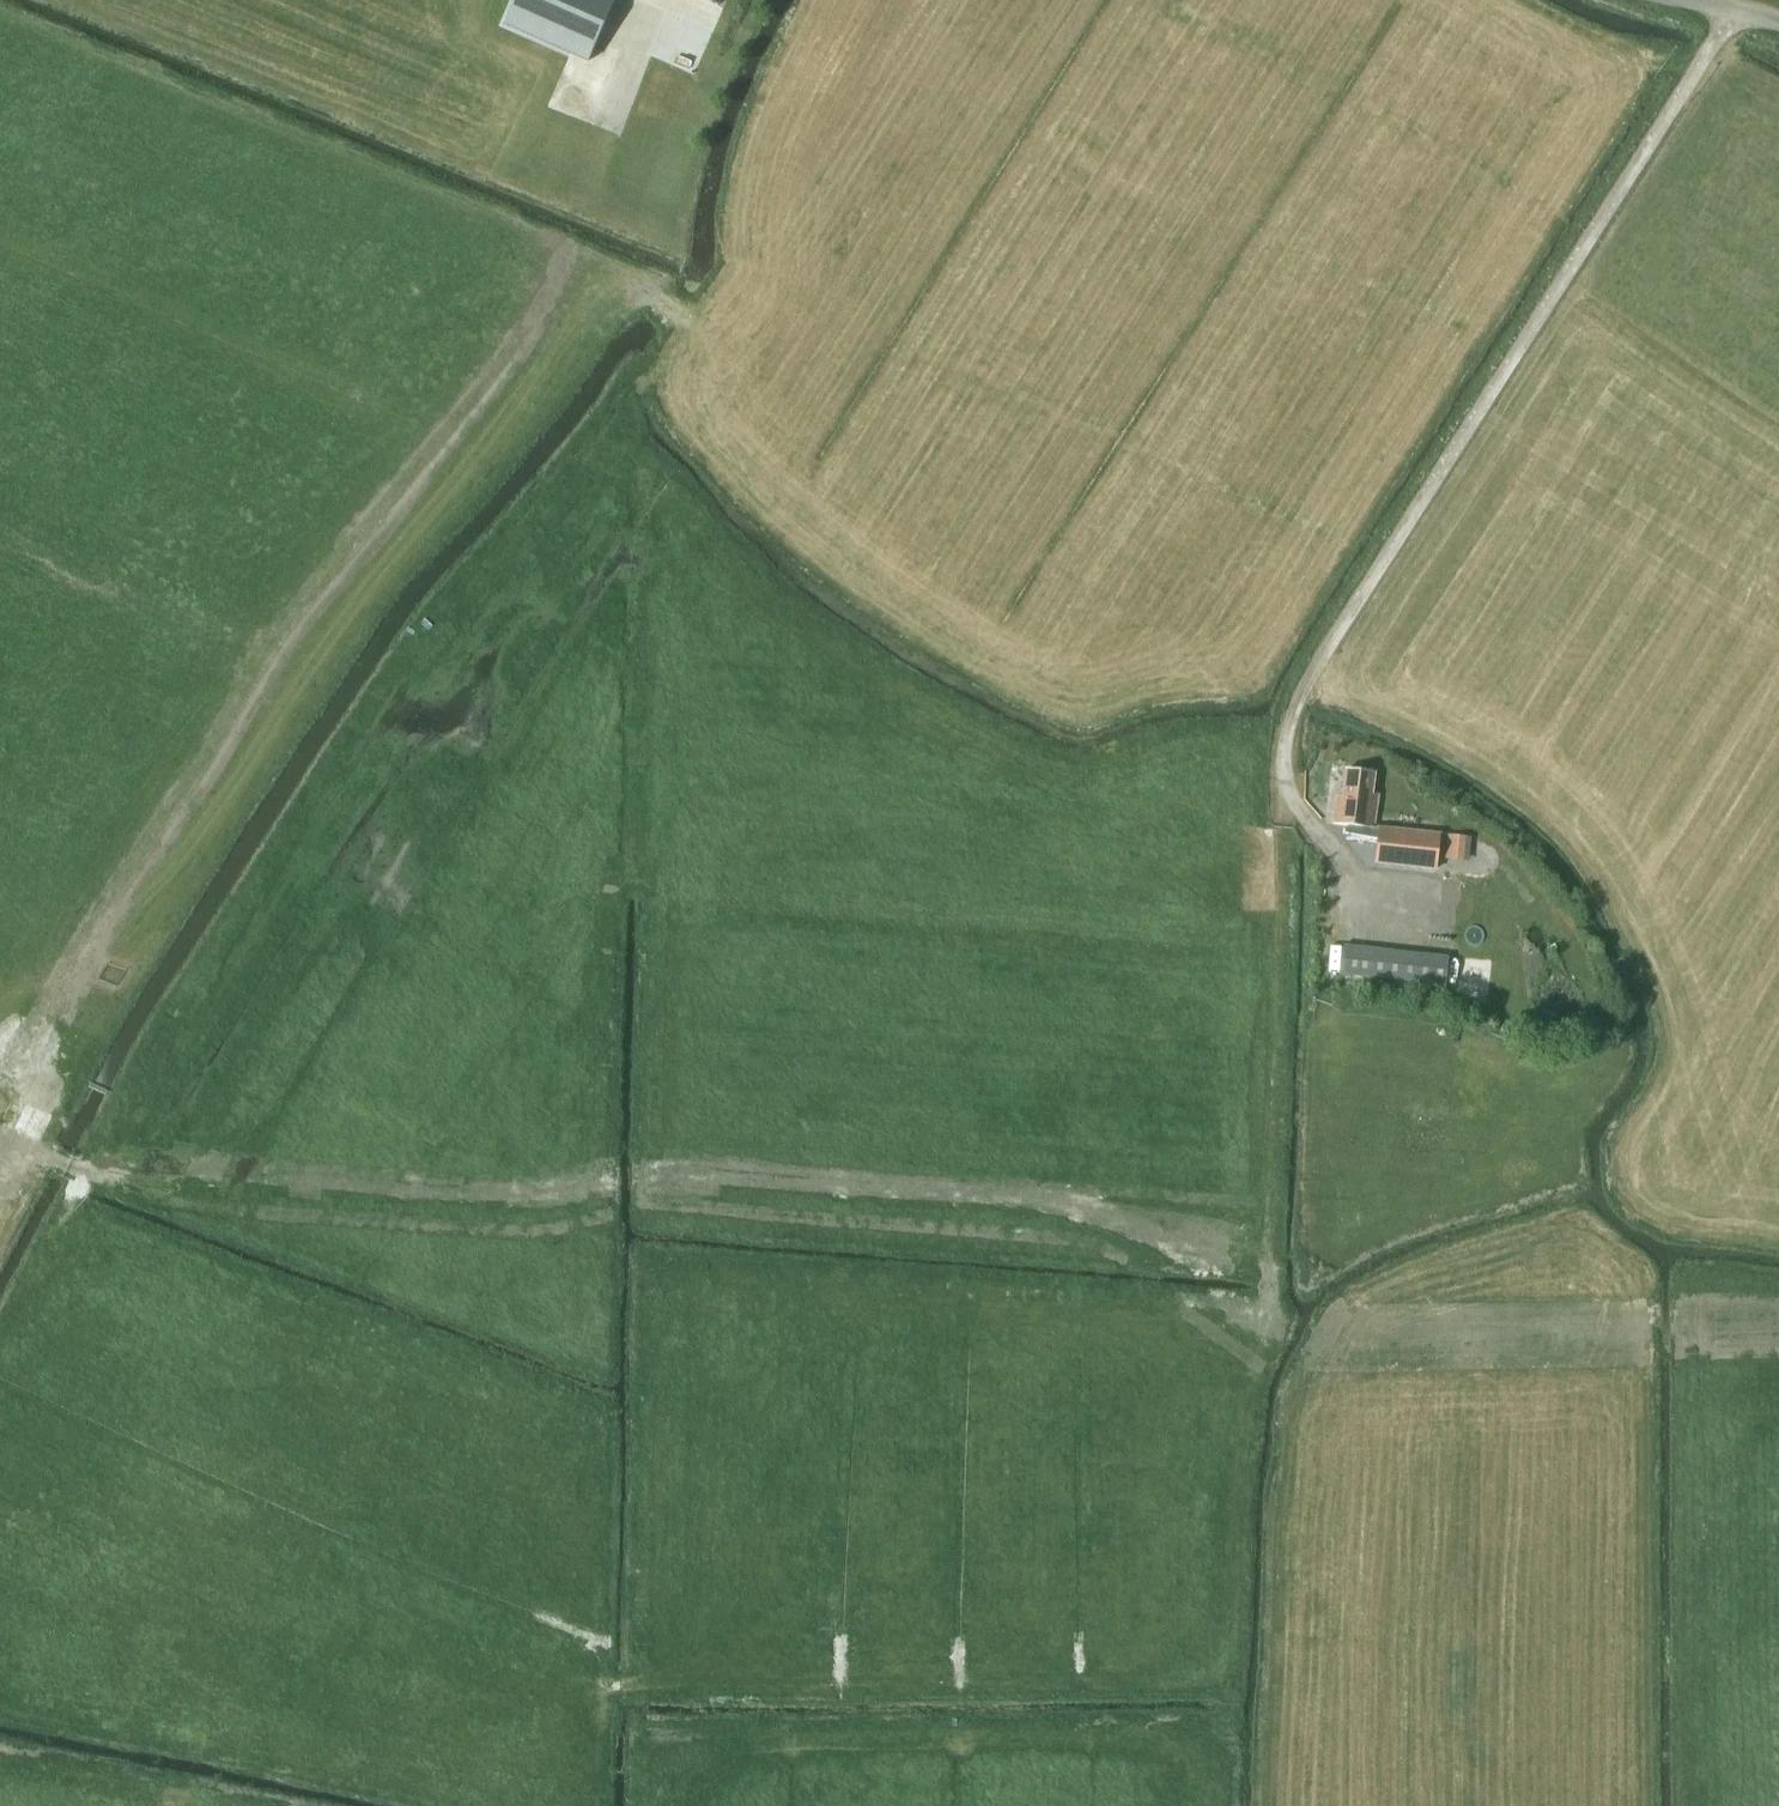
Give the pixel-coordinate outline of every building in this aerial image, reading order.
[(504,23),(588,61),(615,0),(514,0),(504,23)] [(1375,863),(1435,870),(1439,834),(1373,827),(1377,795),(1370,794),(1373,774),(1347,771),(1344,797),(1338,796),(1335,821),(1339,822),(1339,824),(1348,825),(1347,838),(1377,841),(1375,863)] [(1447,834),(1444,859),(1468,862),(1472,837),(1447,834)] [(1431,875),(1429,918),(1446,919),(1447,904),(1461,904),(1462,876),(1431,875)] [(1345,970),(1451,983),(1455,953),(1349,940),(1345,970)]
